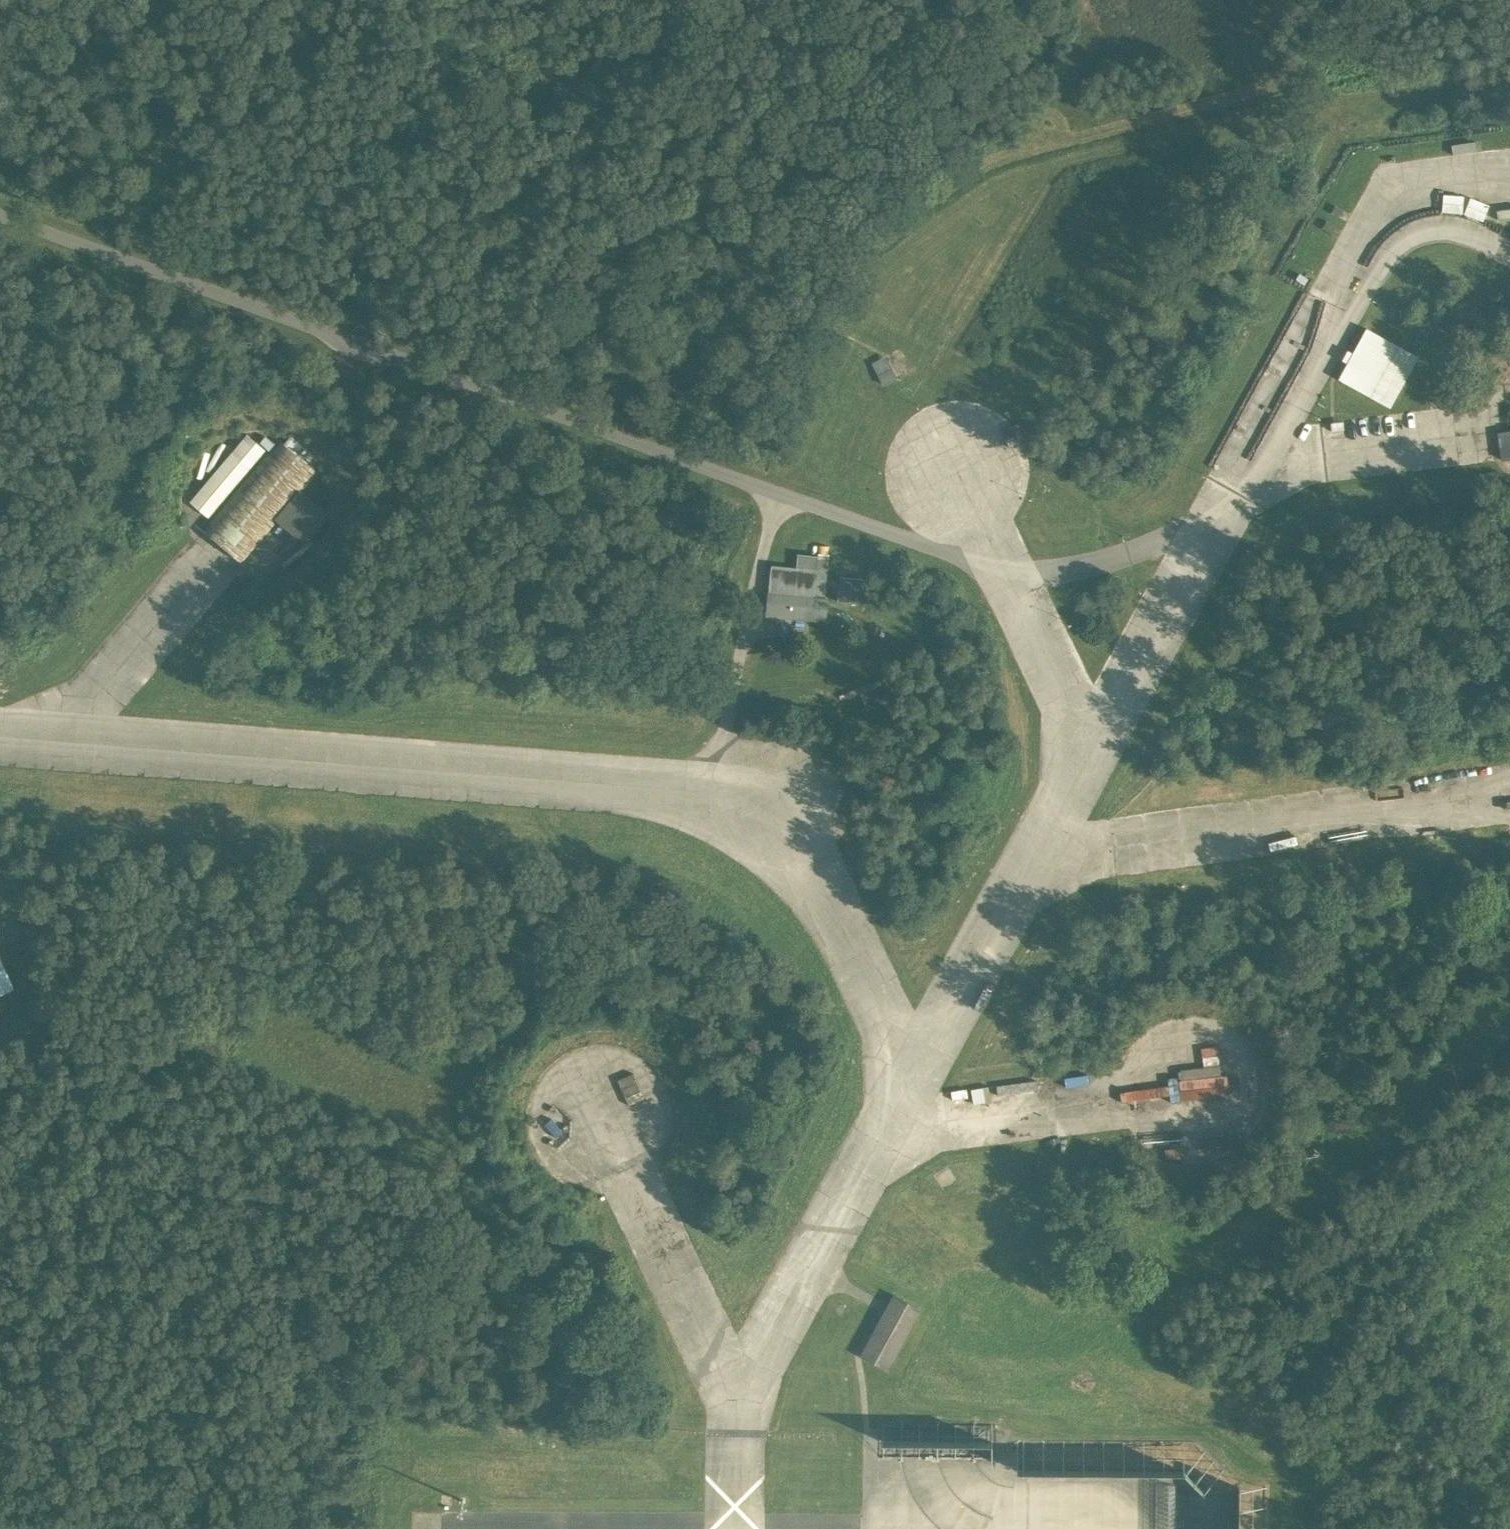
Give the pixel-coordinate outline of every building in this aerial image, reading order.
[(1465,197),(1447,196),(1446,213),(1464,214),(1465,197)] [(1477,199),(1469,215),(1485,223),(1493,207),(1477,199)] [(1417,357),(1365,328),(1337,379),(1389,408),(1417,357)] [(876,361),(888,385),(903,377),(892,354),(876,361)] [(1509,457),(1509,429),(1500,430),(1503,458),(1509,457)] [(192,501),(212,518),(267,452),(247,435),(192,501)] [(212,518),(203,529),(223,545),(244,562),(276,522),(300,495),(317,474),(277,440),(267,452),(212,518)] [(300,495),(276,522),(304,546),(327,519),(300,495)] [(771,566),(766,615),(825,622),(828,598),(824,598),(829,557),(797,554),(796,568),(771,566)] [(863,580),(840,577),(837,601),(860,603),(863,580)] [(14,988),(0,957),(0,995),(14,988)] [(924,1312),(899,1297),(865,1355),(891,1370),(924,1312)]
